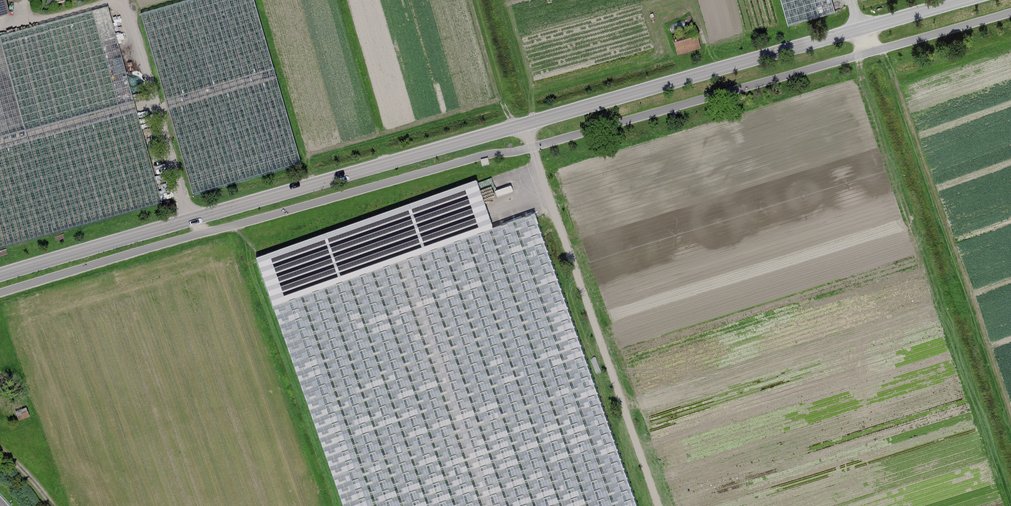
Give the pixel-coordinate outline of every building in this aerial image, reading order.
[(12,16),(8,0),(0,0),(0,19),(12,16)] [(142,16),(194,196),(304,164),(256,0),(197,0),(142,16)] [(833,0),(782,0),(789,24),(837,11),(833,0)] [(0,37),(0,246),(163,203),(110,8),(0,37)] [(673,37),(678,55),(701,49),(696,30),(673,37)] [(488,159),(480,161),(482,167),(489,165),(488,159)]
